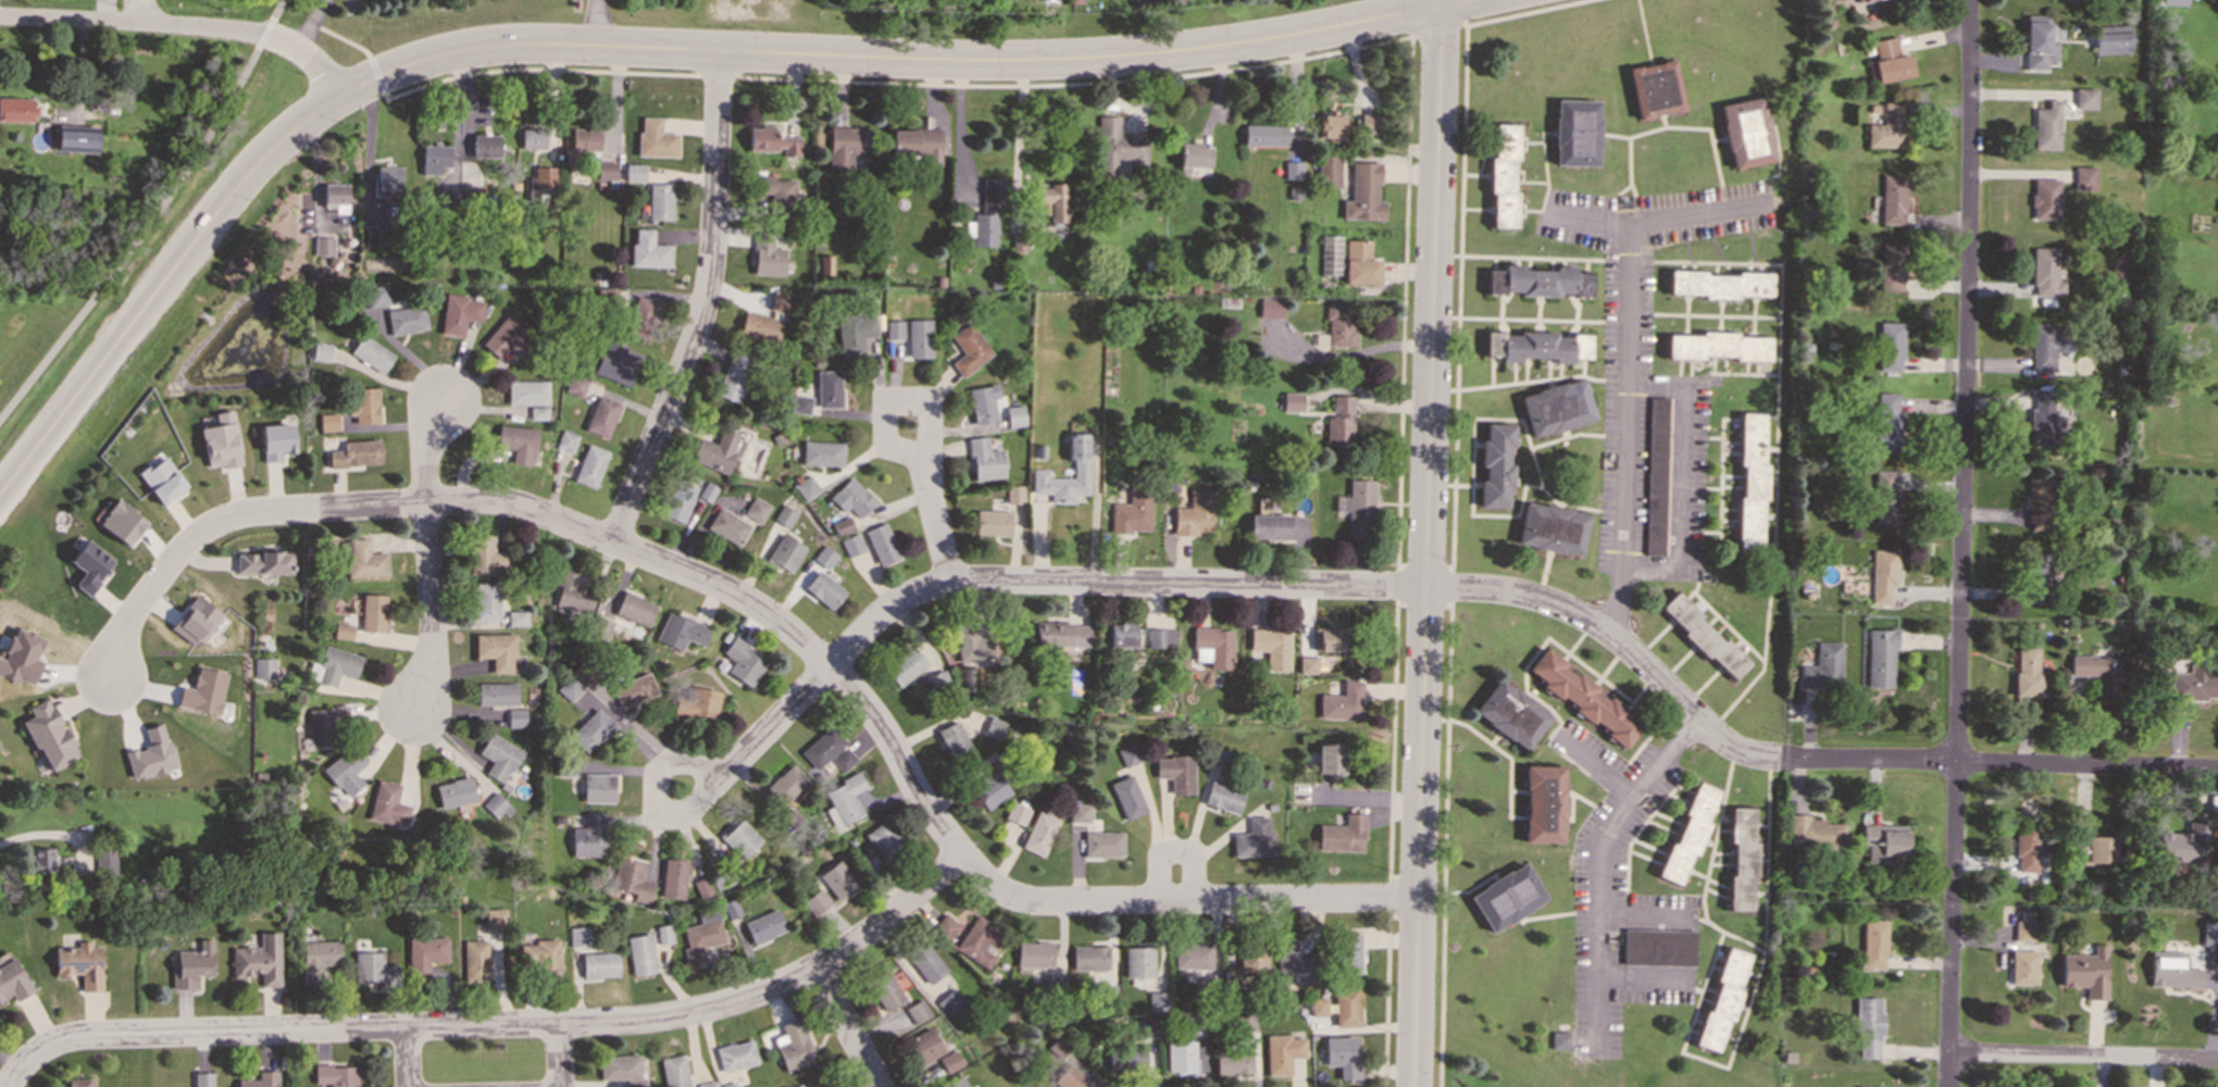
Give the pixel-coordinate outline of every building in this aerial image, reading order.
[(2024,68),(2047,68),(2047,60),(2057,61),(2057,39),(2049,39),(2049,15),(2026,15),(2024,68)] [(2131,52),(2130,25),(2094,26),(2094,53),(2131,52)] [(1912,75),(1908,53),(1897,55),(1894,37),(1871,40),(1876,60),(1866,61),(1870,83),(1912,75)] [(1627,68),(1636,120),(1683,111),(1673,60),(1627,68)] [(2096,88),(2074,88),(2074,109),(2096,109),(2096,88)] [(1772,162),(1762,97),(1719,103),(1729,168),(1772,162)] [(35,98),(0,98),(0,122),(34,122),(35,98)] [(2059,149),(2060,99),(2047,99),(2047,109),(2034,109),(2033,148),(2059,149)] [(1554,164),(1597,165),(1598,100),(1555,100),(1554,164)] [(1866,124),(1866,147),(1903,148),(1903,102),(1882,102),(1882,124),(1866,124)] [(1318,137),(1344,138),(1345,115),(1336,114),(1336,112),(1319,112),(1318,137)] [(1376,135),(1378,114),(1357,114),(1357,134),(1376,135)] [(1147,135),(1119,135),(1119,116),(1098,115),(1097,174),(1116,174),(1116,159),(1131,159),(1131,164),(1146,165),(1147,135)] [(676,134),(660,133),(661,117),(640,117),(640,132),(637,132),(636,155),(676,157),(676,134)] [(1517,124),(1493,124),(1492,158),(1490,158),(1488,227),(1515,227),(1515,192),(1511,192),(1512,161),(1517,161),(1517,124)] [(55,151),(97,152),(98,126),(57,125),(55,151)] [(1285,146),(1286,126),(1244,125),(1243,145),(1285,146)] [(798,157),(799,136),(775,136),(775,127),(748,126),(748,149),(783,150),(783,155),(798,157)] [(868,127),(828,126),(827,171),(850,172),(851,154),(867,154),(868,127)] [(599,128),(572,127),(571,150),(599,150),(599,128)] [(545,148),(545,128),(521,128),(521,148),(545,148)] [(940,129),(892,128),(890,161),(939,161),(940,129)] [(500,135),(473,134),(473,157),(499,157),(500,135)] [(1210,166),(1210,147),(1200,147),(1200,142),(1179,142),(1179,165),(1210,166)] [(423,174),(440,174),(440,166),(449,166),(449,145),(423,145),(423,174)] [(1317,186),(1338,187),(1339,155),(1318,155),(1317,186)] [(1301,179),(1301,161),(1284,161),(1284,178),(1301,179)] [(615,162),(596,162),(596,179),(615,179),(615,162)] [(1383,220),(1383,201),(1378,201),(1379,162),(1351,162),(1350,200),(1342,200),(1342,218),(1383,220)] [(625,182),(644,182),(644,164),(625,163),(625,182)] [(373,197),(387,197),(387,190),(400,189),(400,166),(377,166),(377,178),(373,178),(373,197)] [(2096,166),(2074,166),(2074,190),(2095,190),(2096,166)] [(554,167),(534,167),(534,187),(554,187),(554,167)] [(793,179),(772,179),(772,175),(756,175),(756,197),(771,198),(771,216),(793,216),(793,179)] [(1905,224),(1906,176),(1881,175),(1881,223),(1905,224)] [(995,246),(996,208),(1001,208),(1002,178),(982,177),(981,213),(972,213),(972,222),(965,221),(964,236),(972,237),(971,246),(995,246)] [(2032,218),(2058,220),(2059,179),(2032,179),(2032,218)] [(347,213),(347,185),(324,184),(323,203),(335,204),(335,213),(347,213)] [(671,185),(648,184),(647,220),(670,221),(671,185)] [(1064,185),(1035,186),(1036,215),(1048,214),(1049,223),(1066,222),(1064,185)] [(384,227),(366,227),(367,245),(385,245),(384,227)] [(668,267),(669,245),(651,245),(652,229),(634,228),(634,242),(630,242),(628,266),(668,267)] [(784,248),(772,248),(773,233),(753,232),(751,274),(783,276),(784,248)] [(333,237),(314,237),(313,255),(333,255),(333,237)] [(1370,240),(1345,239),(1344,283),(1379,284),(1379,260),(1369,260),(1370,240)] [(1320,274),(1339,274),(1339,243),(1330,242),(1330,249),(1321,249),(1320,274)] [(1902,292),(1901,242),(1879,243),(1880,292),(1902,292)] [(2056,282),(2056,248),(2032,248),(2031,296),(2064,297),(2064,282),(2056,282)] [(832,255),(819,255),(818,274),(832,275),(832,255)] [(1485,270),(1485,292),(1518,293),(1518,295),(1591,296),(1592,273),(1573,272),(1573,266),(1555,265),(1555,270),(1521,270),(1521,264),(1504,264),(1504,270),(1485,270)] [(1770,297),(1770,272),(1734,272),(1734,275),(1702,275),(1702,271),(1668,271),(1668,296),(1770,297)] [(367,287),(369,305),(387,304),(386,285),(367,287)] [(793,293),(773,289),(769,310),(789,313),(793,293)] [(440,334),(463,336),(465,320),(481,321),(483,301),(469,300),(469,296),(444,293),(440,334)] [(657,302),(635,297),(625,334),(647,339),(657,302)] [(1259,317),(1282,317),(1282,300),(1260,299),(1259,317)] [(1353,346),(1354,304),(1328,303),(1326,346),(1353,346)] [(389,334),(425,330),(423,305),(387,310),(389,334)] [(739,337),(777,343),(782,318),(743,312),(739,337)] [(520,357),(535,340),(507,315),(479,343),(497,359),(509,347),(520,357)] [(876,315),(837,316),(839,357),(863,355),(862,336),(876,336),(876,315)] [(931,320),(908,320),(908,358),(932,358),(931,320)] [(902,321),(886,321),(886,338),(904,338),(902,321)] [(950,335),(963,354),(951,362),(960,376),(993,354),(970,322),(950,335)] [(1902,371),(1903,323),(1878,322),(1877,370),(1902,371)] [(2055,324),(2031,324),(2030,371),(2054,371),(2054,351),(2071,352),(2071,335),(2054,335),(2055,324)] [(1485,332),(1484,355),(1500,355),(1500,361),(1519,361),(1519,358),(1553,358),(1553,362),(1570,363),(1571,336),(1556,336),(1556,333),(1485,332)] [(1587,359),(1588,335),(1572,334),(1571,358),(1587,359)] [(1768,360),(1769,335),(1667,334),(1667,358),(1768,360)] [(384,372),(392,351),(358,336),(349,357),(384,372)] [(625,347),(607,340),(594,374),(627,386),(635,366),(621,361),(625,347)] [(329,361),(331,345),(313,343),(312,360),(329,361)] [(736,403),(753,354),(733,347),(715,395),(736,403)] [(817,408),(840,407),(840,371),(817,371),(817,408)] [(564,392),(582,396),(586,379),(569,375),(564,392)] [(1593,421),(1583,378),(1519,395),(1530,437),(1593,421)] [(547,380),(507,380),(507,404),(547,404),(547,380)] [(972,424),(996,421),(994,398),(998,397),(997,385),(969,388),(972,424)] [(349,415),(354,415),(354,424),(377,423),(376,388),(348,388),(349,415)] [(1282,411),(1303,412),(1303,392),(1283,392),(1282,411)] [(1874,450),(1898,451),(1899,415),(1896,415),(1896,393),(1876,392),(1874,450)] [(2030,408),(2030,446),(2055,446),(2056,393),(2033,393),(2033,408),(2030,408)] [(607,438),(620,403),(597,395),(584,429),(607,438)] [(1351,446),(1353,396),(1334,395),(1333,416),(1325,416),(1325,445),(1351,446)] [(809,414),(810,397),(795,396),(794,413),(809,414)] [(1645,554),(1663,555),(1667,397),(1648,397),(1645,554)] [(1007,427),(1024,425),(1023,405),(1005,407),(1007,427)] [(546,408),(529,407),(528,420),(546,420),(546,408)] [(240,465),(232,410),(213,413),(215,425),(199,427),(205,467),(222,464),(223,468),(240,465)] [(1765,413),(1741,413),(1739,498),(1737,498),(1735,548),(1770,549),(1770,542),(1760,542),(1760,501),(1762,501),(1765,413)] [(320,432),(337,430),(337,414),(319,414),(320,432)] [(1479,508),(1507,508),(1507,486),(1512,486),(1513,464),(1508,464),(1508,447),(1512,447),(1513,424),(1485,423),(1484,439),(1481,439),(1480,467),(1484,467),(1484,480),(1479,480),(1479,508)] [(281,461),(279,453),(292,452),(291,424),(261,425),(262,462),(281,461)] [(534,427),(497,425),(496,448),(512,449),(511,465),(533,465),(534,427)] [(726,474),(728,466),(734,467),(746,438),(721,428),(714,443),(698,437),(689,459),(726,474)] [(554,447),(571,453),(577,435),(561,429),(554,447)] [(1031,493),(1049,493),(1049,503),(1073,503),(1074,495),(1087,495),(1088,434),(1067,433),(1066,461),(1072,461),(1072,478),(1047,477),(1047,470),(1032,468),(1031,493)] [(1001,449),(988,450),(987,437),(969,438),(972,479),(1004,478),(1001,449)] [(327,466),(381,465),(379,440),(342,441),(342,450),(327,450),(327,466)] [(842,466),(843,442),(801,441),(801,464),(842,466)] [(594,488),(608,451),(586,443),(572,480),(594,488)] [(137,474),(160,505),(186,487),(163,455),(137,474)] [(1871,523),(1897,523),(1897,489),(1893,489),(1894,471),(1872,470),(1871,523)] [(802,501),(819,491),(810,475),(794,484),(802,501)] [(848,507),(859,518),(875,502),(850,476),(828,498),(843,512),(848,507)] [(661,516),(684,523),(696,486),(673,478),(661,516)] [(2052,478),(2028,478),(2027,529),(2051,530),(2052,478)] [(1347,537),(1372,538),(1373,479),(1349,479),(1347,537)] [(718,486),(705,482),(698,497),(711,502),(718,486)] [(1007,503),(1023,503),(1023,485),(1006,486),(1007,503)] [(1110,503),(1110,532),(1149,530),(1149,488),(1129,489),(1129,503),(1110,503)] [(1212,490),(1189,489),(1189,508),(1173,508),(1173,534),(1211,534),(1212,490)] [(771,505),(753,496),(744,513),(760,523),(771,505)] [(146,522),(117,498),(98,523),(126,546),(146,522)] [(1587,513),(1523,501),(1516,545),(1580,555),(1587,513)] [(773,518),(787,527),(797,513),(783,503),(773,518)] [(706,528),(737,547),(750,526),(719,507),(706,528)] [(1011,511),(975,510),(974,535),(1010,535),(1011,511)] [(1288,514),(1249,514),(1249,538),(1288,538),(1288,514)] [(832,523),(837,536),(853,528),(848,516),(832,523)] [(899,558),(886,522),(864,529),(877,566),(899,558)] [(789,575),(806,548),(782,533),(765,560),(789,575)] [(847,558),(864,550),(857,533),(839,540),(847,558)] [(507,552),(491,551),(493,535),(471,535),(469,574),(506,575),(507,552)] [(88,596),(113,560),(84,539),(68,561),(83,571),(73,585),(88,596)] [(370,541),(346,542),(346,577),(387,576),(387,552),(370,553),(370,541)] [(812,559),(827,570),(837,554),(823,545),(812,559)] [(1896,551),(1871,550),(1870,603),(1890,604),(1890,586),(1895,586),(1896,551)] [(236,572),(290,574),(291,553),(237,552),(236,572)] [(2026,602),(2051,601),(2048,552),(2023,553),(2026,602)] [(577,571),(558,566),(554,584),(559,585),(554,607),(589,613),(595,589),(574,585),(577,571)] [(831,610),(845,591),(818,570),(802,588),(831,610)] [(497,583),(473,583),(473,621),(498,620),(497,583)] [(647,627),(656,604),(623,591),(613,614),(647,627)] [(1748,663),(1673,592),(1658,609),(1732,680),(1748,663)] [(171,627),(198,647),(223,615),(196,595),(171,627)] [(361,632),(385,632),(386,595),(362,595),(361,632)] [(525,611),(507,611),(507,626),(526,626),(525,611)] [(656,640),(681,651),(685,639),(702,646),(709,628),(668,611),(656,640)] [(956,661),(990,659),(989,637),(976,637),(975,620),(955,621),(956,661)] [(1134,621),(1121,621),(1121,624),(1109,624),(1109,646),(1134,647),(1134,621)] [(1087,646),(1088,623),(1034,622),(1033,645),(1087,646)] [(352,640),(354,625),(336,623),(334,638),(352,640)] [(41,662),(34,659),(42,638),(15,626),(1,660),(0,659),(0,672),(30,686),(41,662)] [(1230,670),(1231,628),(1193,627),(1193,661),(1209,661),(1208,670),(1230,670)] [(1343,628),(1313,627),(1312,650),(1342,651),(1343,628)] [(1174,648),(1175,629),(1147,628),(1146,647),(1174,648)] [(1288,629),(1249,628),(1248,650),(1266,650),(1266,670),(1287,671),(1288,629)] [(1867,628),(1866,687),(1892,687),(1892,647),(1896,647),(1897,629),(1867,628)] [(475,658),(491,658),(491,673),(511,673),(511,659),(515,659),(514,634),(474,634),(475,658)] [(725,672),(750,687),(767,659),(731,638),(722,653),(733,659),(725,672)] [(1800,686),(1840,687),(1841,641),(1816,641),(1816,666),(1800,665),(1800,686)] [(361,655),(325,646),(315,679),(336,685),(339,673),(356,677),(361,655)] [(926,663),(911,646),(884,671),(899,688),(926,663)] [(2038,646),(2014,647),(2015,696),(2039,696),(2038,646)] [(1623,749),(1640,725),(1627,716),(1630,712),(1595,689),(1597,687),(1575,672),(1574,675),(1562,666),(1566,662),(1543,647),(1528,670),(1544,680),(1542,685),(1574,708),(1573,710),(1606,732),(1604,735),(1623,749)] [(2120,657),(2069,655),(2069,675),(2094,675),(2094,696),(2119,697),(2120,657)] [(1316,657),(1298,657),(1298,673),(1316,673),(1316,657)] [(254,678),(275,678),(275,659),(254,658),(254,678)] [(573,673),(586,685),(599,672),(586,659),(573,673)] [(2168,698),(2217,700),(2217,673),(2205,672),(2205,665),(2189,665),(2189,673),(2169,672),(2168,698)] [(226,673),(197,667),(194,688),(180,686),(177,705),(219,714),(226,673)] [(612,686),(620,708),(656,695),(648,673),(612,686)] [(571,702),(584,689),(570,675),(557,689),(571,702)] [(1552,715),(1498,677),(1473,713),(1525,751),(1552,715)] [(1319,695),(1318,717),(1360,719),(1361,680),(1342,680),(1342,695),(1319,695)] [(477,705),(515,705),(515,683),(477,684),(477,705)] [(675,695),(672,716),(715,722),(719,691),(691,688),(690,696),(675,695)] [(47,772),(76,759),(49,697),(27,707),(32,716),(24,720),(47,772)] [(2033,697),(2017,697),(2017,709),(2033,709),(2033,697)] [(310,709),(311,747),(334,746),(333,722),(348,721),(347,707),(310,709)] [(614,725),(596,708),(569,737),(587,754),(614,725)] [(524,709),(508,709),(508,727),(524,727),(524,709)] [(999,739),(1005,722),(988,717),(984,735),(999,739)] [(949,758),(970,747),(957,720),(936,730),(949,758)] [(125,752),(132,779),(175,769),(164,723),(144,728),(149,746),(125,752)] [(800,752),(817,770),(845,742),(828,726),(800,752)] [(504,784),(522,750),(489,733),(478,754),(491,761),(485,774),(504,784)] [(1116,749),(1123,767),(1141,761),(1133,742),(1116,749)] [(1344,744),(1318,744),(1317,773),(1343,774),(1344,744)] [(354,773),(367,763),(352,745),(324,769),(348,798),(364,785),(354,773)] [(840,773),(856,761),(846,747),(830,759),(840,773)] [(1156,777),(1170,777),(1170,794),(1193,794),(1193,757),(1155,757),(1156,777)] [(808,779),(789,763),(762,792),(781,809),(808,779)] [(1562,844),(1563,766),(1525,765),(1523,842),(1562,844)] [(865,788),(858,771),(840,778),(843,785),(825,791),(831,807),(826,809),(834,827),(863,816),(853,792),(865,788)] [(983,809),(1009,796),(996,771),(970,784),(983,809)] [(614,802),(614,774),(585,774),(584,802),(614,802)] [(1146,812),(1130,774),(1108,783),(1124,821),(1146,812)] [(436,784),(440,808),(476,801),(471,777),(436,784)] [(401,785),(378,778),(369,816),(407,827),(412,805),(397,802),(401,785)] [(1236,814),(1244,791),(1210,780),(1203,803),(1236,814)] [(513,810),(496,791),(483,804),(496,819),(502,812),(507,816),(513,810)] [(1004,819),(1023,826),(1030,808),(1010,801),(1004,819)] [(1089,803),(1069,803),(1069,822),(1089,822),(1089,803)] [(790,833),(805,820),(792,807),(778,820),(790,833)] [(1749,910),(1750,876),(1755,876),(1755,840),(1752,840),(1752,808),(1730,808),(1730,875),(1728,875),(1727,910),(1749,910)] [(1043,857),(1058,820),(1035,810),(1020,848),(1043,857)] [(603,813),(586,813),(586,827),(572,828),(573,855),(605,855),(603,813)] [(1318,825),(1317,850),(1362,851),(1363,814),(1345,813),(1344,825),(1318,825)] [(1844,849),(1844,824),(1823,823),(1823,819),(1809,819),(1810,814),(1790,814),(1789,848),(1844,849)] [(1233,855),(1272,854),(1272,829),(1268,829),(1267,816),(1248,816),(1248,833),(1232,833),(1233,855)] [(761,840),(740,817),(720,837),(740,860),(761,840)] [(863,834),(883,862),(904,847),(885,820),(863,834)] [(2188,833),(2163,833),(2163,861),(2205,862),(2205,841),(2209,841),(2209,822),(2188,822),(2188,833)] [(1866,864),(1891,864),(1891,855),(1906,855),(1906,825),(1861,825),(1861,846),(1866,846),(1866,864)] [(2038,825),(2016,825),(2015,872),(2036,872),(2038,825)] [(1122,830),(1083,832),(1084,857),(1122,855),(1122,830)] [(2115,838),(2073,837),(2073,863),(2114,864),(2115,838)] [(53,848),(32,848),(30,871),(52,872),(53,848)] [(115,850),(101,850),(101,873),(115,873),(115,850)] [(859,882),(840,858),(819,875),(837,899),(859,882)] [(649,904),(653,882),(641,879),(645,864),(616,859),(613,875),(612,875),(610,887),(631,891),(628,900),(649,904)] [(686,860),(662,859),(661,898),(685,899),(686,860)] [(1546,901),(1524,862),(1467,894),(1488,933),(1546,901)] [(814,917),(832,903),(819,888),(801,902),(814,917)] [(751,944),(785,932),(777,910),(744,921),(751,944)] [(2033,911),(2020,910),(2019,921),(2014,921),(2014,940),(2032,941),(2033,911)] [(683,927),(688,948),(684,949),(688,966),(706,962),(702,948),(722,944),(714,911),(698,915),(699,924),(683,927)] [(955,949),(988,969),(995,957),(990,954),(1005,932),(975,914),(968,928),(943,914),(934,928),(958,942),(955,949)] [(1885,920),(1862,920),(1861,967),(1884,967),(1885,920)] [(588,926),(570,927),(570,947),(589,946),(588,926)] [(2202,946),(2216,946),(2217,927),(2203,927),(2202,946)] [(1695,930),(1623,928),(1622,964),(1694,965),(1695,930)] [(232,976),(260,975),(260,987),(281,986),(278,932),(259,933),(260,947),(230,948),(232,976)] [(1341,934),(1342,973),(1361,973),(1360,933),(1341,934)] [(656,972),(649,934),(626,938),(633,975),(656,972)] [(447,961),(447,938),(408,938),(409,982),(428,980),(428,962),(447,961)] [(212,939),(200,939),(200,950),(176,951),(176,965),(172,965),(172,989),(195,988),(195,975),(213,975),(212,939)] [(558,939),(532,940),(533,972),(560,970),(558,939)] [(1313,983),(1313,959),(1295,959),(1296,939),(1276,939),(1276,982),(1313,983)] [(464,982),(488,980),(487,940),(463,940),(464,982)] [(99,947),(90,947),(90,941),(77,941),(77,947),(53,948),(54,975),(79,974),(80,991),(101,991),(99,947)] [(302,985),(322,984),(322,965),(339,965),(339,941),(302,941),(302,985)] [(1017,965),(1052,966),(1054,942),(1018,941),(1017,965)] [(948,970),(925,944),(908,958),(930,985),(948,970)] [(1210,945),(1173,944),(1173,967),(1210,969),(1210,945)] [(2060,954),(2060,986),(2085,986),(2085,999),(2105,999),(2105,945),(2093,944),(2092,954),(2060,954)] [(1071,947),(1072,969),(1108,969),(1108,946),(1071,947)] [(1152,947),(1124,947),(1124,977),(1154,977),(1152,947)] [(1267,947),(1238,947),(1238,965),(1223,965),(1223,986),(1241,987),(1241,978),(1266,978),(1267,947)] [(1720,1052),(1748,953),(1725,947),(1716,980),(1718,982),(1709,1012),(1704,1010),(1694,1045),(1720,1052)] [(2036,984),(2036,950),(2011,950),(2010,983),(2036,984)] [(2202,969),(2185,969),(2185,951),(2151,951),(2150,986),(2201,987),(2202,969)] [(396,984),(397,965),(382,965),(383,952),(354,952),(353,983),(396,984)] [(582,953),(582,977),(618,977),(618,952),(582,953)] [(14,1001),(32,991),(13,958),(0,965),(0,1001),(11,995),(14,1001)] [(870,977),(882,1010),(902,1002),(890,970),(870,977)] [(948,1017),(964,1004),(954,989),(936,1002),(948,1017)] [(1357,989),(1332,990),(1333,1027),(1358,1026),(1357,989)] [(1168,992),(1148,992),(1148,1011),(1168,1011),(1168,992)] [(1309,1016),(1326,1015),(1325,998),(1309,998),(1309,1016)] [(1880,1059),(1881,998),(1856,998),(1855,1058),(1880,1059)] [(931,1015),(921,999),(906,1008),(914,1024),(931,1015)] [(815,1062),(799,1017),(781,1024),(784,1034),(773,1038),(785,1072),(815,1062)] [(906,1040),(921,1065),(944,1051),(930,1027),(906,1040)] [(1549,1049),(1569,1049),(1569,1032),(1550,1032),(1549,1049)] [(1304,1038),(1289,1038),(1289,1035),(1266,1035),(1266,1075),(1289,1075),(1289,1057),(1305,1057),(1304,1038)] [(1324,1037),(1324,1065),(1337,1065),(1338,1079),(1357,1079),(1357,1037),(1324,1037)] [(717,1048),(722,1073),(758,1063),(752,1039),(717,1048)] [(1166,1041),(1167,1074),(1195,1073),(1194,1040),(1166,1041)] [(1144,1046),(1107,1051),(1110,1073),(1147,1067),(1144,1046)] [(1216,1075),(1251,1074),(1250,1049),(1214,1050),(1216,1075)] [(938,1057),(945,1073),(961,1066),(955,1050),(938,1057)] [(665,1086),(690,1086),(684,1054),(660,1059),(665,1086)] [(600,1079),(640,1078),(639,1055),(599,1055),(600,1079)] [(1059,1086),(1097,1086),(1068,1063),(1052,1082),(1059,1086)] [(328,1084),(329,1086),(357,1086),(357,1065),(315,1065),(315,1084),(328,1084)] [(237,1086),(277,1086),(277,1071),(259,1071),(259,1079),(237,1079),(237,1086)] [(194,1073),(194,1086),(212,1086),(212,1072),(194,1073)] [(941,1086),(966,1086),(961,1076),(940,1086),(941,1086)] [(90,1078),(66,1079),(67,1086),(90,1086),(90,1078)]
